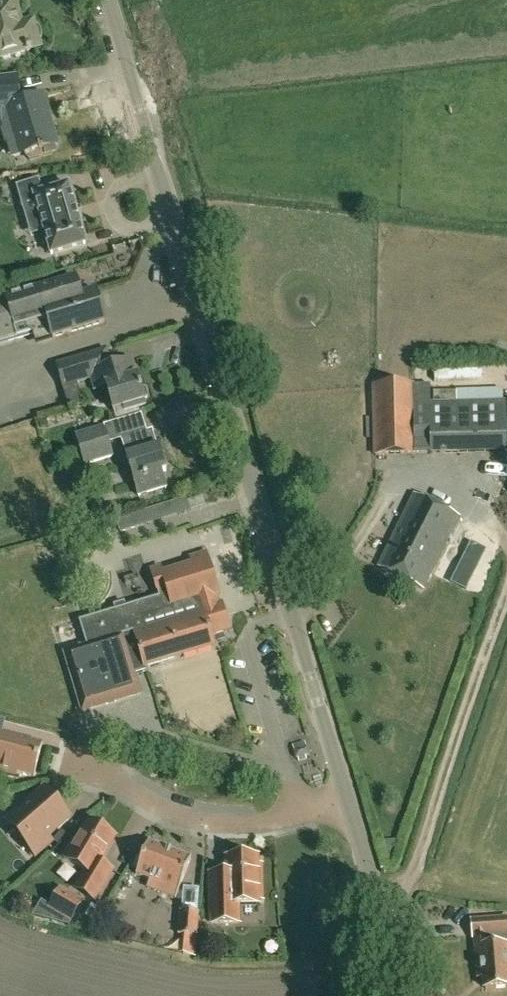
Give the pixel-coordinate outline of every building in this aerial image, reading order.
[(41,46),(34,21),(22,24),(15,0),(12,0),(0,3),(0,58),(41,46)] [(43,148),(57,144),(42,94),(4,105),(3,95),(1,96),(0,83),(0,122),(2,122),(3,128),(2,130),(5,143),(7,143),(11,157),(27,152),(28,156),(30,159),(39,157),(40,153),(39,150),(43,149),(43,148)] [(59,194),(56,182),(40,186),(44,198),(51,196),(67,250),(98,241),(82,187),(59,194)] [(76,277),(38,289),(48,323),(52,337),(103,322),(94,291),(81,295),(76,277)] [(48,323),(38,289),(0,300),(0,343),(35,332),(34,327),(48,323)] [(93,378),(94,377),(92,372),(87,356),(57,365),(59,373),(52,374),(57,390),(63,388),(63,387),(93,378)] [(96,388),(106,385),(106,387),(113,409),(112,409),(113,410),(124,407),(125,412),(145,406),(144,401),(145,400),(145,399),(148,396),(146,388),(141,388),(138,377),(138,376),(136,376),(131,360),(92,372),(94,377),(93,378),(96,388)] [(374,386),(375,454),(506,450),(506,425),(506,402),(457,404),(457,391),(430,390),(431,385),(374,386)] [(114,456),(105,425),(75,434),(84,465),(114,456)] [(153,432),(153,430),(122,440),(123,441),(127,456),(127,457),(128,457),(134,479),(134,481),(135,480),(139,496),(167,488),(162,472),(167,471),(167,470),(166,470),(160,448),(160,447),(160,446),(157,447),(153,432)] [(423,589),(447,541),(459,515),(416,494),(380,567),(423,589)] [(137,527),(133,514),(116,519),(120,532),(137,527)] [(146,667),(215,646),(212,635),(230,629),(222,603),(220,604),(217,595),(220,594),(207,553),(191,558),(193,565),(163,574),(161,567),(151,570),(160,598),(114,611),(135,674),(147,671),(146,667)] [(141,693),(135,674),(114,611),(79,621),(87,646),(65,652),(83,711),(141,693)] [(43,746),(0,735),(0,773),(16,777),(17,773),(34,778),(43,746)] [(51,838),(73,819),(44,786),(4,822),(36,858),(55,842),(51,838)] [(65,858),(85,870),(74,889),(95,901),(100,891),(113,870),(99,862),(115,837),(90,822),(76,843),(74,842),(65,858)] [(191,858),(149,842),(137,874),(138,875),(138,874),(164,884),(161,892),(175,897),(175,898),(176,898),(191,858)] [(227,858),(227,871),(210,871),(211,923),(239,922),(239,904),(259,903),(258,884),(261,880),(261,869),(258,866),(258,857),(227,858)] [(81,902),(61,890),(50,907),(71,919),(81,902)] [(201,912),(181,910),(179,934),(199,936),(201,912)] [(479,972),(483,971),(485,988),(506,986),(506,973),(506,918),(472,921),(473,937),(476,937),(479,972)]
